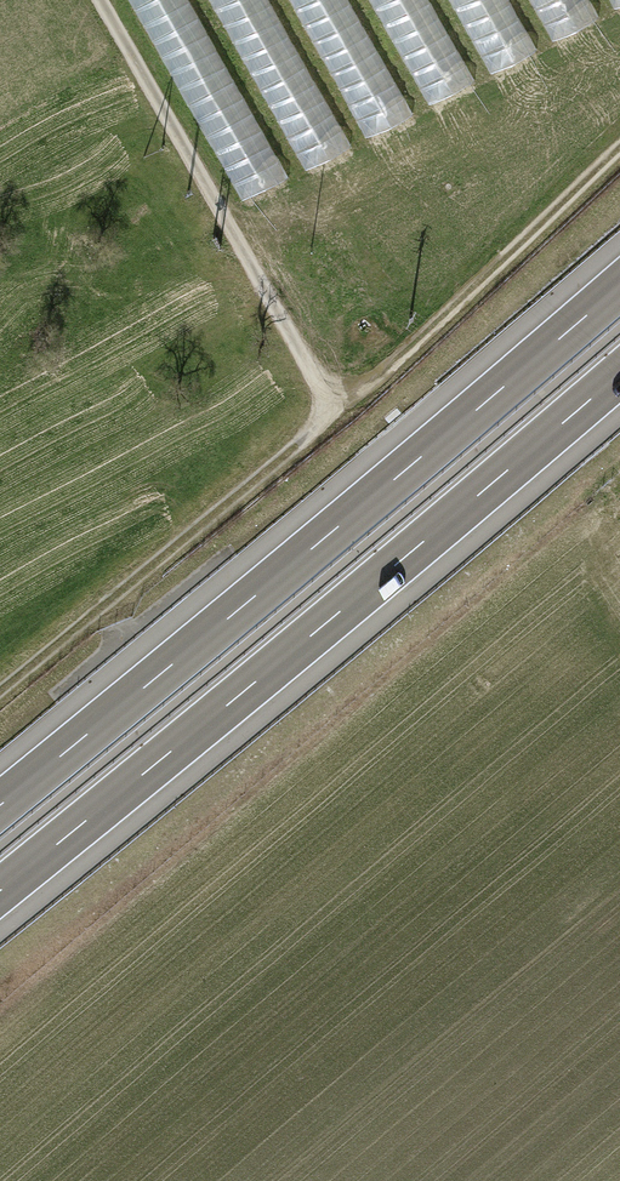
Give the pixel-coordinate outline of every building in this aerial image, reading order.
[(190,0),(147,0),(245,195),(279,178),(190,0)] [(376,294),(463,251),(455,235),(527,200),(511,168),(582,134),(574,116),(619,94),(619,0),(232,0),(376,294)]
